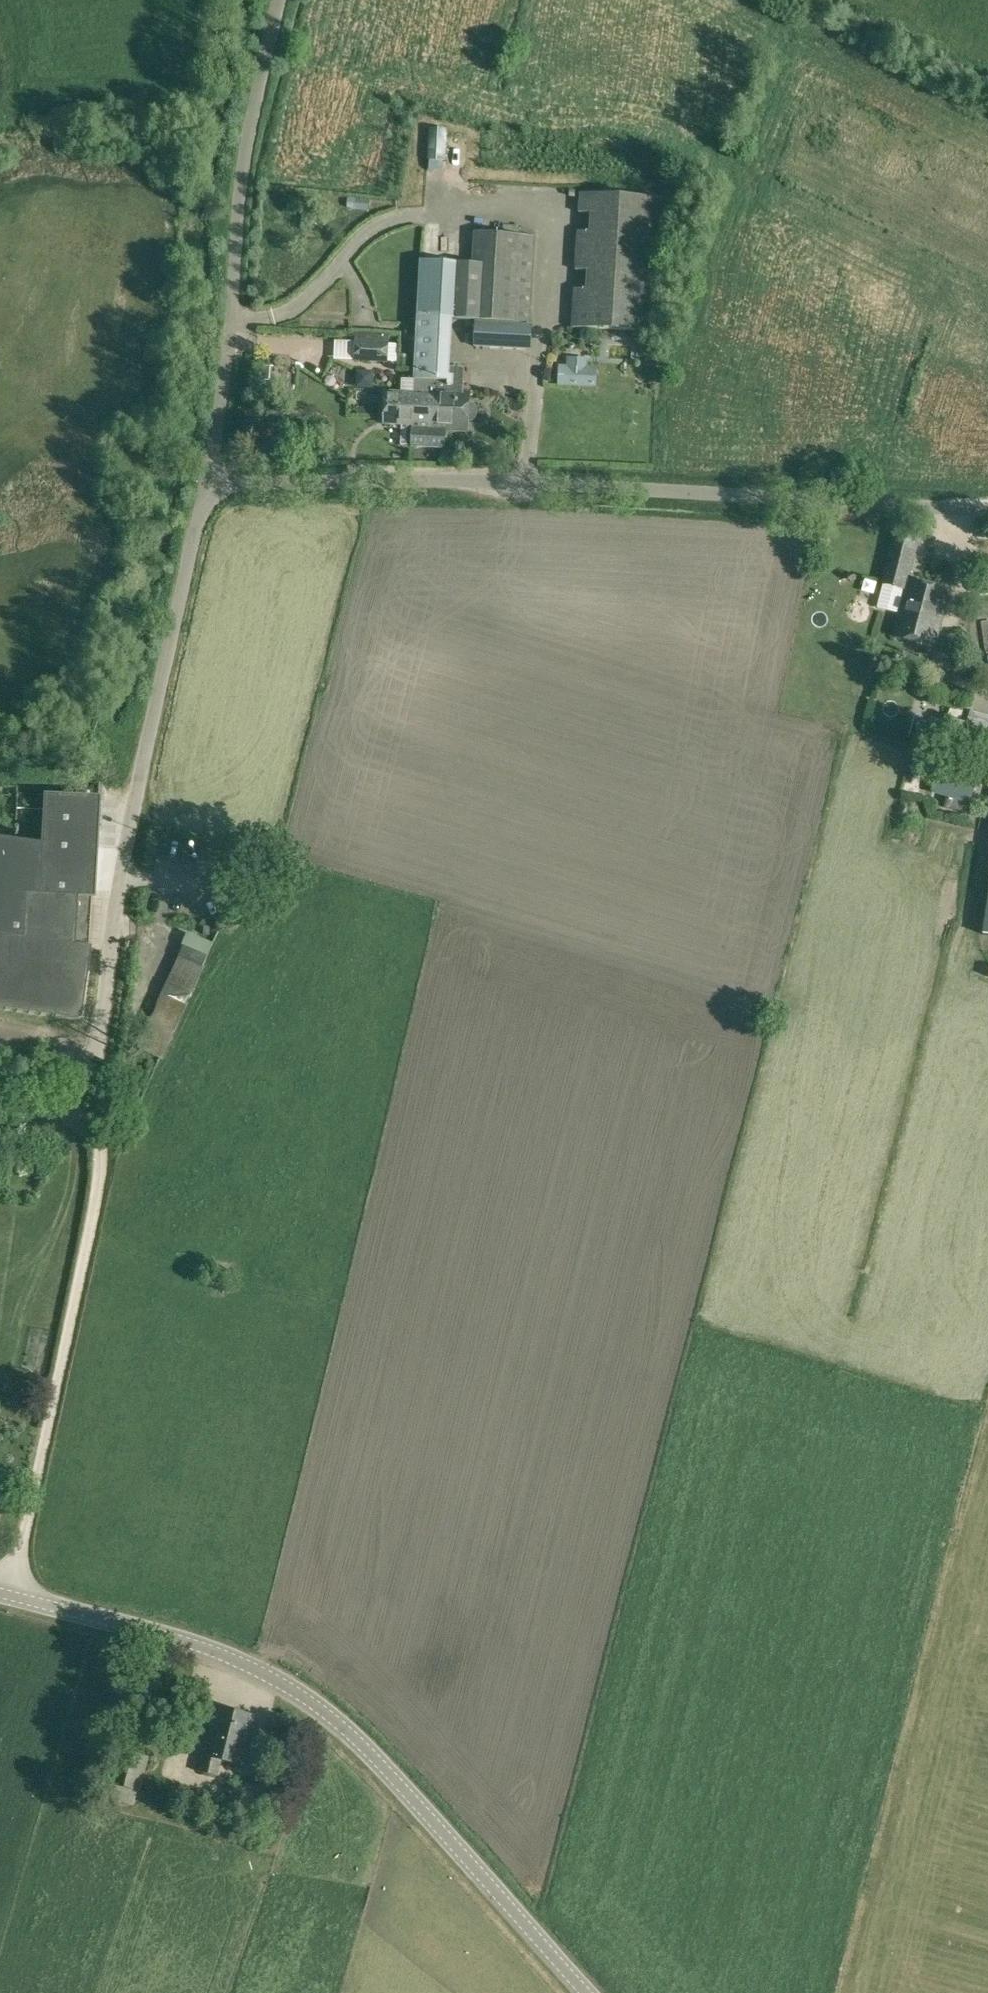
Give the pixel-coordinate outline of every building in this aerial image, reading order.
[(430,161),(443,162),(445,162),(447,130),(431,129),(429,161),(430,161)] [(587,290),(572,289),(570,328),(651,333),(661,199),(579,193),(578,212),(590,213),(589,231),(577,230),(574,270),(588,271),(587,290)] [(417,378),(416,388),(435,390),(433,429),(446,430),(468,431),(468,423),(471,422),(472,421),(474,420),(476,418),(477,416),(478,414),(478,412),(478,410),(477,408),(477,406),(475,404),(474,403),(472,401),(470,401),(470,392),(464,391),(465,367),(450,366),(453,318),(529,322),(534,234),(476,231),(474,262),(423,260),(417,378)] [(477,322),(476,346),(531,349),(533,325),(477,322)] [(390,342),(356,340),(355,360),(389,362),(390,342)] [(599,366),(564,364),(563,384),(597,386),(599,366)] [(445,447),(446,430),(433,429),(435,390),(416,388),(415,393),(386,391),(385,423),(414,425),(412,446),(445,447)] [(921,532),(898,525),(883,578),(891,580),(889,586),(906,591),(893,638),(933,649),(949,593),(908,582),(921,532)] [(966,693),(937,685),(932,703),(961,711),(966,693)] [(987,752),(987,716),(970,712),(967,723),(947,717),(939,747),(986,760),(987,752)] [(980,766),(952,758),(946,782),(975,789),(980,766)] [(76,896),(93,897),(96,843),(98,799),(44,796),(16,794),(14,826),(28,827),(27,843),(0,838),(0,1008),(79,1020),(90,946),(74,944),(76,896)] [(168,981),(192,993),(204,968),(180,956),(168,981)] [(257,1717),(217,1707),(202,1772),(219,1776),(222,1761),(245,1766),(257,1717)] [(140,1793),(149,1758),(113,1749),(104,1784),(140,1793)]
